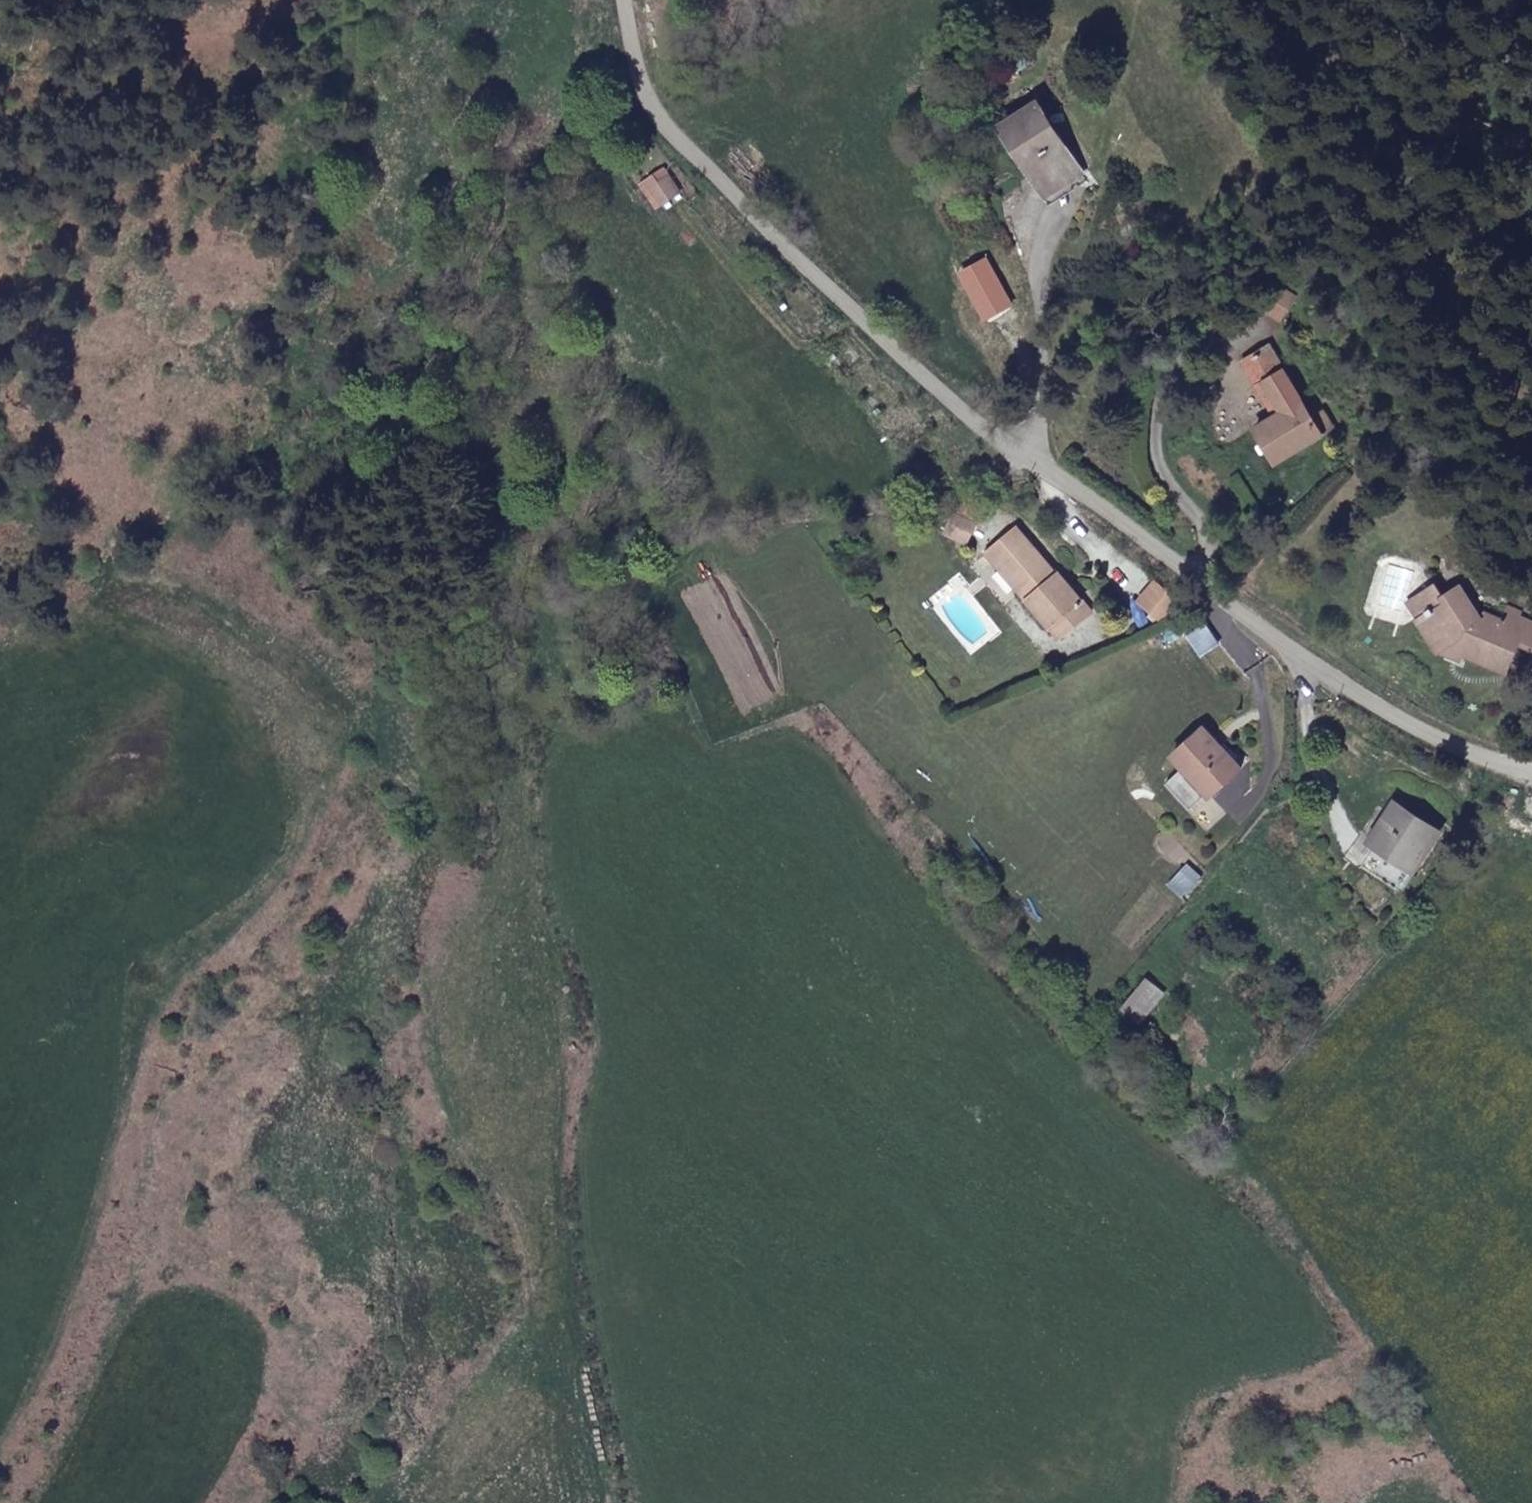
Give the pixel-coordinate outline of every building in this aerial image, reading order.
[(1086,158),(1054,105),(1022,125),(1054,177),(1086,158)] [(678,167),(657,182),(669,201),(691,186),(678,167)] [(1278,452),(1328,423),(1337,418),(1329,403),(1315,409),(1275,338),(1250,351),(1276,398),(1284,395),(1288,405),(1281,407),(1259,419),(1278,452)] [(1284,395),(1276,398),(1281,407),(1288,405),(1284,395)] [(1048,611),(1083,589),(1070,573),(1066,575),(1027,528),(1005,547),(1038,583),(1030,590),(1048,611)] [(1038,583),(1005,547),(998,553),(1030,590),(1038,583)] [(1095,604),(1083,589),(1048,611),(1065,631),(1095,604)] [(1409,605),(1418,620),(1416,621),(1437,656),(1449,653),(1508,677),(1520,649),(1531,653),(1531,630),(1503,618),(1500,626),(1482,619),(1477,621),(1457,589),(1443,599),(1437,589),(1409,605)] [(1106,617),(1095,604),(1065,631),(1075,642),(1106,617)] [(1174,761),(1212,803),(1242,774),(1205,733),(1174,761)] [(1401,814),(1379,845),(1415,872),(1438,841),(1401,814)] [(1154,975),(1128,1007),(1145,1021),(1171,990),(1154,975)]
